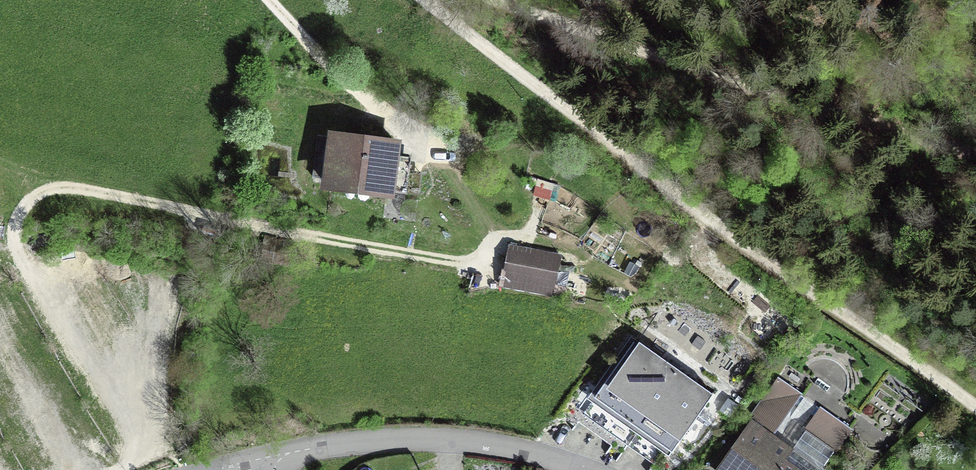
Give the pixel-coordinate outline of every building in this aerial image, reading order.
[(402,143),(328,134),(328,137),(318,136),(312,176),(323,177),(320,195),(395,205),(398,179),(409,180),(412,160),(401,158),(402,143)] [(510,245),(509,245),(500,288),(554,299),(563,255),(523,247),(523,245),(511,243),(510,245)] [(713,394),(636,341),(597,398),(674,451),(701,411),(713,394)] [(752,416),(775,432),(801,394),(777,378),(752,416)] [(850,430),(820,410),(806,431),(808,433),(835,451),(850,430)] [(774,437),(751,421),(718,469),(720,469),(820,469),(821,469),(774,437)]
